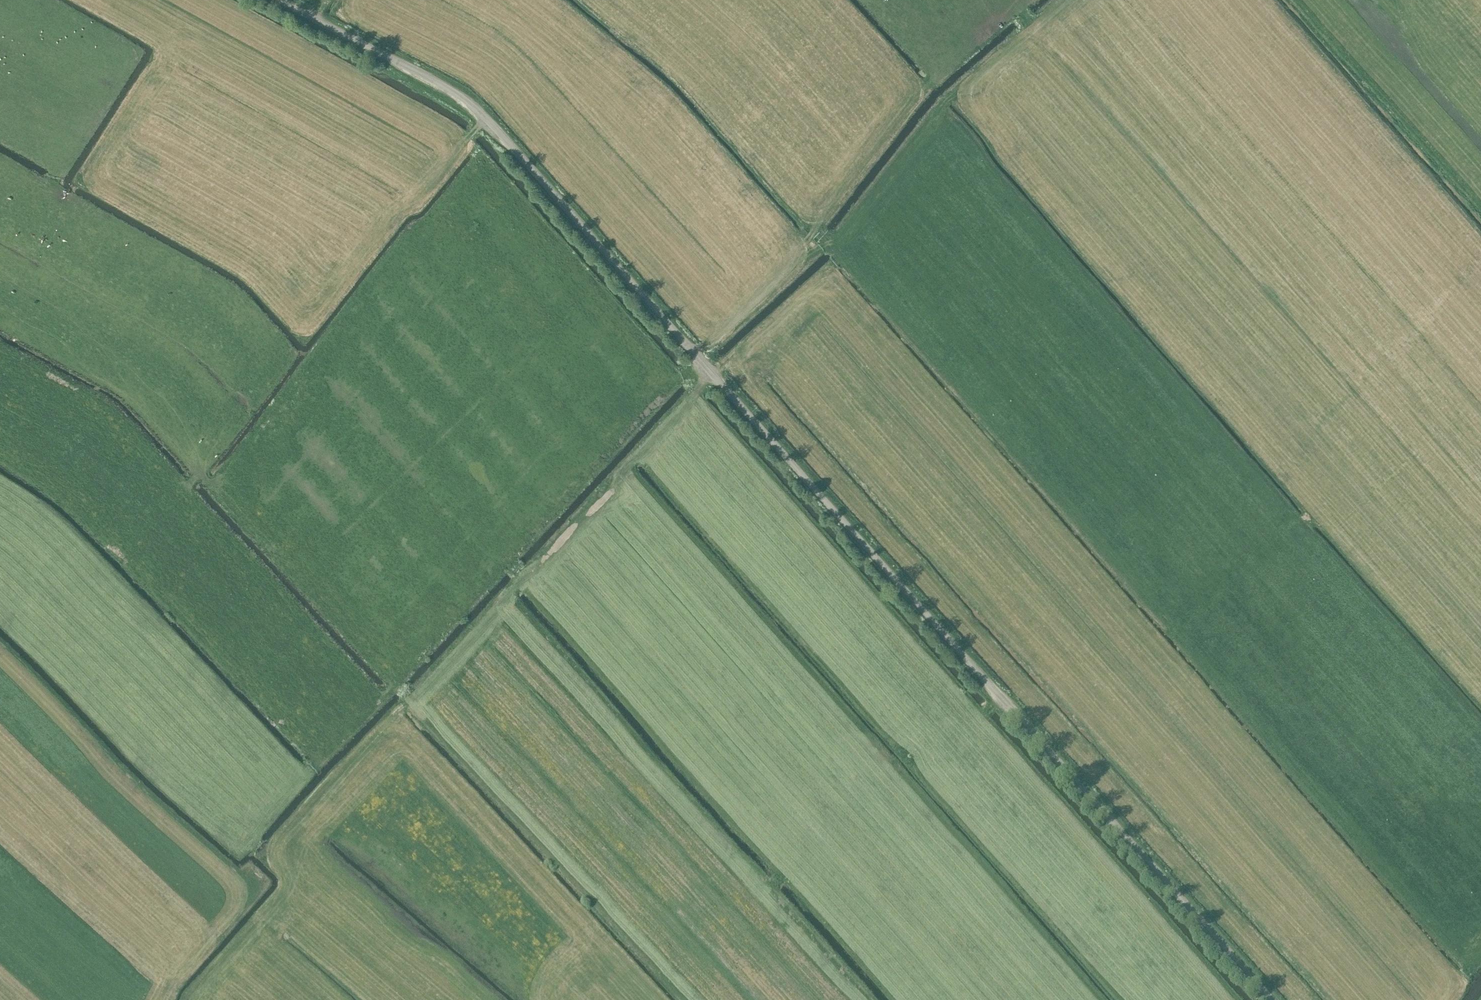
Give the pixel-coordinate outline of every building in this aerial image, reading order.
[(1122,830),(1118,834),(1127,845),(1131,841),(1122,830)]
